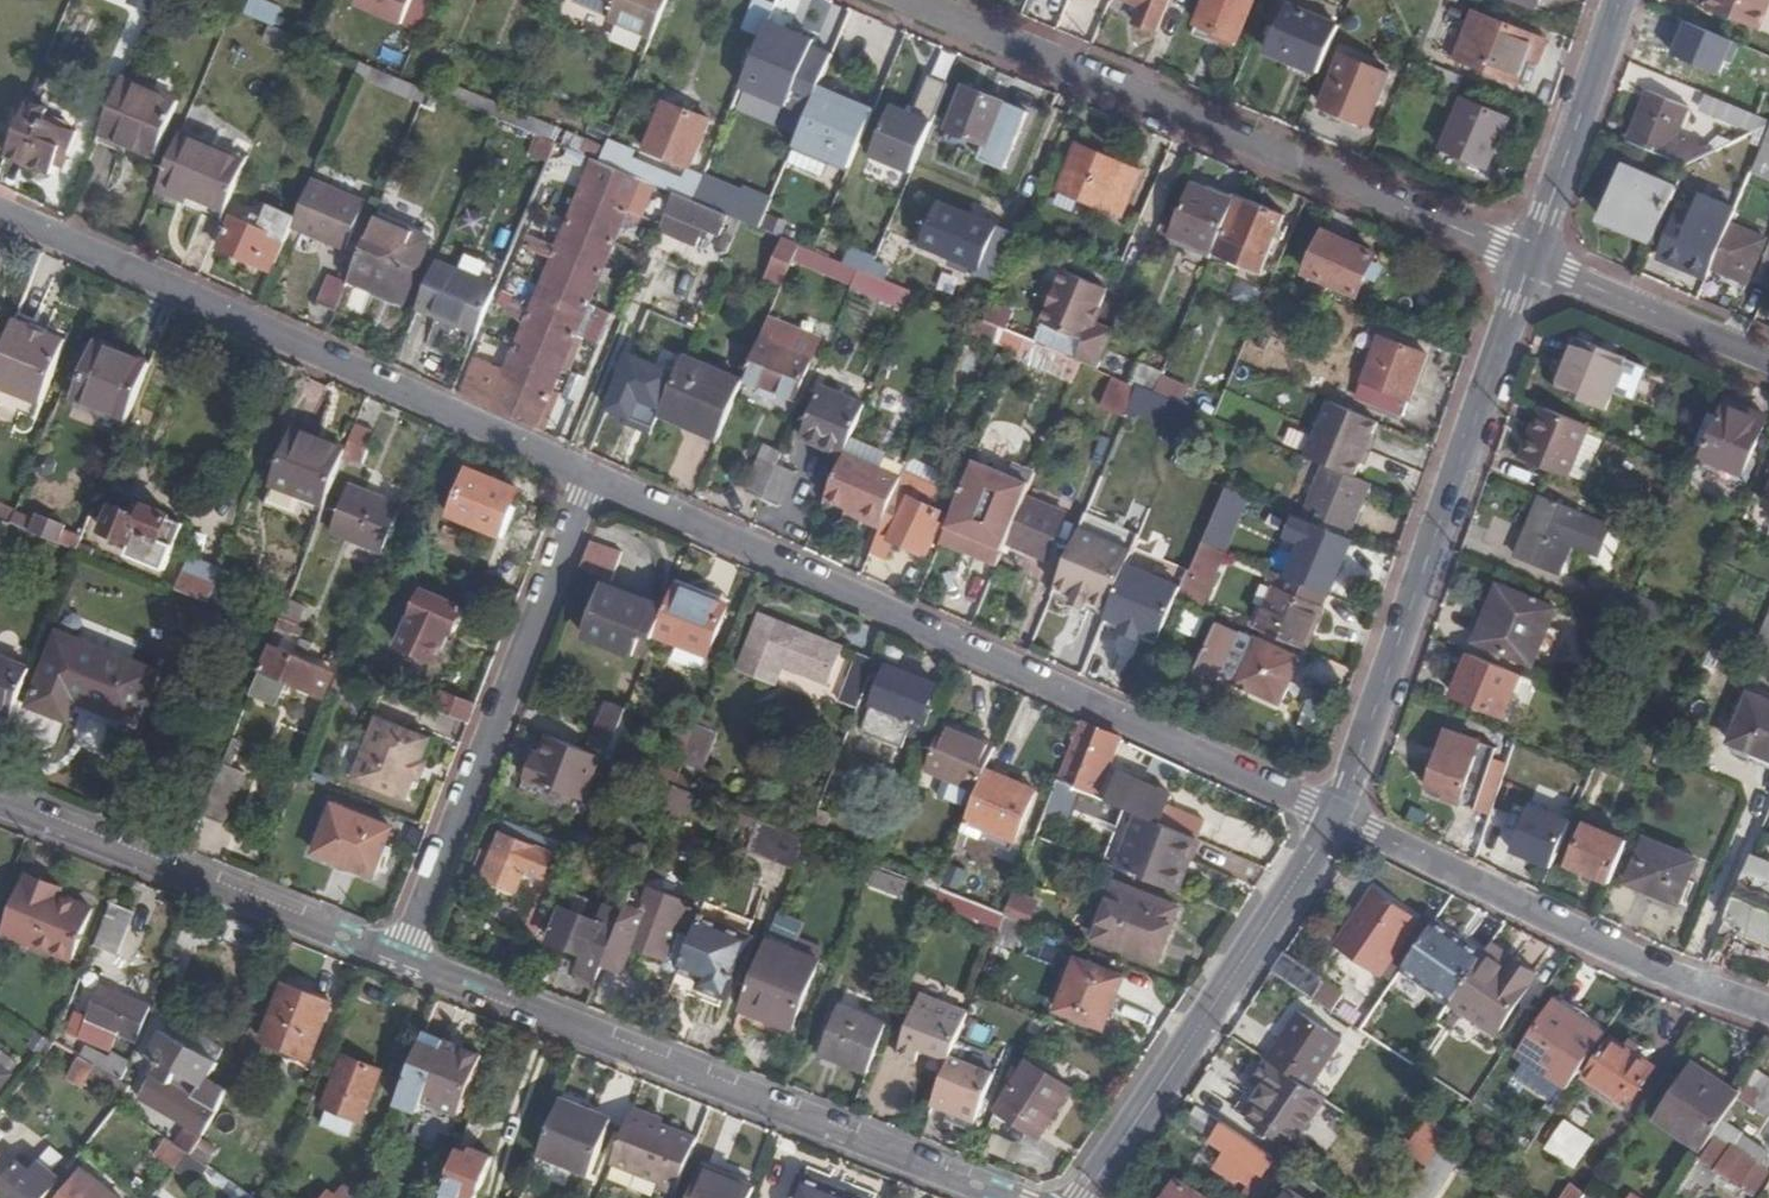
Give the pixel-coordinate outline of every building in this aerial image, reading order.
[(248,14),(277,26),(284,9),(261,0),(256,0),(248,14)] [(363,8),(407,26),(417,0),(367,0),(363,8)] [(578,3),(609,16),(616,0),(580,0),(578,3)] [(617,0),(616,0),(609,16),(615,19),(622,2),(617,0)] [(674,0),(617,0),(622,2),(615,19),(613,23),(656,42),(674,0)] [(767,39),(773,25),(780,6),(765,0),(761,0),(747,31),(767,39)] [(1143,7),(1136,24),(1158,33),(1173,0),(1126,0),(1143,7)] [(1198,30),(1239,48),(1259,0),(1211,0),(1198,30)] [(1543,0),(1518,0),(1540,9),(1543,0)] [(1768,9),(1768,0),(1712,0),(1708,9),(1759,31),(1768,9)] [(1269,53),(1323,76),(1342,29),(1289,7),(1269,53)] [(1549,43),(1477,14),(1456,60),(1520,86),(1529,62),(1540,66),(1549,43)] [(1742,52),(1746,46),(1677,17),(1660,57),(1698,72),(1707,47),(1745,63),(1748,55),(1742,52)] [(818,44),(773,25),(767,39),(745,90),(810,117),(822,88),(836,57),(816,48),(818,44)] [(269,44),(299,55),(306,39),(277,26),(269,44)] [(1393,79),(1345,59),(1324,111),(1372,131),(1393,79)] [(362,76),(431,104),(436,93),(406,80),(399,78),(367,64),(362,76)] [(917,117),(896,108),(874,158),(916,175),(953,86),(932,78),(917,117)] [(183,107),(128,81),(105,134),(131,146),(129,150),(161,163),(183,107)] [(1032,111),(971,85),(951,130),(970,138),(967,147),(1009,164),(1032,111)] [(810,117),(797,148),(852,172),(877,112),(822,88),(810,117)] [(1652,95),(1633,144),(1670,159),(1690,109),(1652,95)] [(1756,135),(1768,129),(1768,122),(1716,100),(1709,115),(1756,135)] [(54,111),(32,103),(9,158),(55,178),(64,157),(71,160),(80,136),(48,123),(54,111)] [(1510,123),(1464,103),(1444,152),(1489,171),(1510,123)] [(713,125),(667,106),(648,151),(693,171),(713,125)] [(318,117),(300,109),(295,120),(314,128),(318,117)] [(610,153),(512,110),(506,123),(545,139),(563,146),(598,161),(605,164),(610,153)] [(126,157),(129,150),(131,146),(105,134),(100,146),(126,157)] [(542,159),(554,165),(563,146),(545,139),(542,144),(548,145),(542,159)] [(1142,173),(1079,146),(1060,193),(1123,218),(1142,173)] [(243,181),(178,152),(154,207),(178,217),(181,209),(222,227),(243,181)] [(630,206),(644,180),(628,174),(605,164),(598,161),(503,380),(472,367),(459,397),(490,411),(535,431),(546,404),(553,407),(558,395),(550,393),(572,344),(579,346),(585,334),(578,332),(600,281),(607,285),(612,272),(604,269),(626,219),(634,223),(639,209),(630,206)] [(633,162),(628,174),(644,180),(679,195),(698,203),(707,183),(690,177),(687,185),(633,162)] [(1603,219),(1657,242),(1675,199),(1679,188),(1625,166),(1603,219)] [(1706,174),(1689,168),(1687,167),(1679,188),(1675,199),(1693,205),(1706,174)] [(295,229),(363,257),(380,218),(384,211),(316,182),(299,221),(295,229)] [(1175,238),(1215,254),(1216,252),(1223,236),(1237,203),(1197,186),(1175,238)] [(736,227),(739,220),(698,203),(679,195),(669,217),(690,226),(707,233),(723,240),(730,224),(736,227)] [(1284,215),(1240,197),(1237,203),(1223,236),(1255,250),(1267,255),(1284,215)] [(982,280),(1004,289),(1024,239),(942,205),(924,250),(984,275),(982,280)] [(223,253),(275,275),(295,229),(299,221),(271,209),(260,233),(236,223),(223,253)] [(1663,257),(1711,276),(1714,269),(1728,234),(1681,215),(1663,257)] [(434,242),(380,218),(363,257),(357,271),(381,282),(377,290),(407,303),(434,242)] [(1766,239),(1732,225),(1728,234),(1714,269),(1748,283),(1766,239)] [(707,233),(690,226),(687,234),(703,241),(707,233)] [(843,228),(836,245),(848,250),(855,233),(843,228)] [(1374,256),(1326,236),(1310,274),(1358,295),(1374,256)] [(770,280),(787,286),(798,261),(803,250),(804,248),(788,241),(770,280)] [(798,261),(855,286),(860,275),(803,250),(798,261)] [(1768,287),(1768,253),(1756,282),(1768,287)] [(498,291),(507,272),(469,255),(460,274),(498,291)] [(419,311),(478,337),(498,291),(460,274),(439,264),(419,311)] [(1085,344),(1076,362),(1080,364),(1086,366),(1102,373),(1118,333),(1096,323),(1109,288),(1065,270),(1059,284),(1053,286),(1045,304),(1050,311),(1043,326),(1085,344)] [(320,306),(339,312),(351,286),(333,279),(320,306)] [(996,307),(989,325),(1013,335),(1021,317),(996,307)] [(68,340),(50,333),(48,336),(32,329),(33,326),(15,319),(0,357),(0,387),(42,403),(68,340)] [(818,342),(771,322),(747,378),(745,381),(764,388),(760,395),(776,403),(780,395),(792,401),(818,342)] [(50,333),(33,326),(32,329),(48,336),(50,333)] [(1430,356),(1380,336),(1356,395),(1406,416),(1430,356)] [(1632,357),(1580,336),(1559,389),(1609,410),(1632,357)] [(98,343),(77,398),(129,419),(151,363),(98,343)] [(662,412),(720,437),(745,381),(747,378),(688,353),(677,379),(662,412)] [(1072,379),(1080,364),(1076,362),(1054,353),(1047,368),(1072,379)] [(1141,365),(1131,385),(1154,395),(1161,379),(1163,374),(1141,365)] [(662,412),(677,379),(658,371),(643,404),(662,412)] [(1189,391),(1161,379),(1154,395),(1183,407),(1189,391)] [(823,452),(844,460),(844,458),(865,411),(824,395),(803,437),(825,447),(823,452)] [(77,398),(73,406),(126,427),(129,419),(77,398)] [(1330,402),(1307,459),(1337,472),(1357,480),(1363,465),(1374,437),(1380,423),(1330,402)] [(1732,404),(1705,469),(1745,485),(1768,425),(1768,418),(1732,404)] [(1572,477),(1592,427),(1544,406),(1532,435),(1537,437),(1528,459),(1572,477)] [(658,422),(717,445),(720,437),(662,412),(658,422)] [(364,464),(376,433),(357,425),(347,450),(344,456),(364,464)] [(292,437),(323,449),(326,442),(295,429),(292,437)] [(1523,457),(1528,459),(1537,437),(1532,435),(1523,457)] [(273,484),(325,505),(344,456),(347,450),(326,442),(323,449),(292,437),(273,484)] [(1378,439),(1374,437),(1363,465),(1367,467),(1378,439)] [(861,523),(881,531),(902,482),(844,458),(844,460),(826,501),(863,516),(861,523)] [(745,496),(759,502),(774,468),(761,462),(745,496)] [(1023,506),(1031,489),(975,463),(947,529),(1002,554),(1003,550),(1023,506)] [(792,476),(774,468),(759,502),(777,511),(792,476)] [(451,515),(500,535),(512,504),(518,489),(470,469),(451,515)] [(1360,544),(1383,491),(1357,480),(1337,472),(1314,526),(1360,544)] [(940,492),(904,476),(902,482),(881,531),(871,554),(889,563),(897,543),(927,556),(944,516),(933,512),(940,492)] [(402,506),(349,485),(331,532),(383,553),(402,506)] [(1595,555),(1608,523),(1546,497),(1531,533),(1526,531),(1517,554),(1559,571),(1570,545),(1595,555)] [(522,508),(512,504),(500,535),(509,539),(522,508)] [(0,505),(0,520),(11,524),(16,512),(16,511),(0,505)] [(171,515),(147,505),(144,511),(134,507),(132,512),(115,505),(104,530),(133,542),(128,554),(166,569),(184,524),(170,518),(171,515)] [(1063,524),(1023,506),(1003,550),(1045,568),(1063,524)] [(30,532),(35,520),(16,512),(11,524),(30,532)] [(1082,527),(1058,584),(1077,592),(1090,598),(1112,607),(1138,547),(1142,537),(1088,513),(1082,527)] [(65,526),(37,515),(35,520),(30,532),(59,543),(63,531),(65,526)] [(5,538),(11,524),(0,520),(0,536),(5,538)] [(1002,554),(947,529),(940,545),(994,570),(1002,554)] [(82,538),(63,531),(59,543),(77,550),(80,543),(82,538)] [(1308,538),(1290,580),(1328,595),(1332,596),(1349,555),(1308,538)] [(581,569),(612,580),(622,552),(592,540),(581,569)] [(80,543),(77,550),(92,556),(95,549),(80,543)] [(1223,553),(1204,545),(1193,570),(1186,587),(1180,599),(1199,607),(1223,553)] [(1193,570),(1138,547),(1112,607),(1108,616),(1126,624),(1127,624),(1131,620),(1144,626),(1143,632),(1144,632),(1162,640),(1180,599),(1186,587),(1193,570)] [(206,562),(190,555),(184,573),(199,579),(206,562)] [(223,568),(206,562),(199,579),(184,573),(177,589),(210,602),(223,569),(223,568)] [(210,602),(227,609),(240,576),(223,569),(210,602)] [(1322,607),(1328,595),(1290,580),(1285,578),(1280,590),(1278,589),(1259,632),(1307,653),(1325,609),(1322,607)] [(731,601),(678,580),(676,585),(729,606),(731,601)] [(667,607),(606,584),(586,637),(634,655),(642,634),(655,638),(656,634),(667,607)] [(706,654),(709,655),(729,606),(676,585),(667,607),(656,634),(678,643),(706,654)] [(1560,610),(1504,585),(1480,641),(1536,665),(1560,610)] [(465,608),(425,590),(400,646),(437,662),(450,632),(454,634),(465,608)] [(1090,598),(1077,592),(1073,601),(1087,607),(1090,598)] [(1652,628),(1661,603),(1636,592),(1625,617),(1652,628)] [(297,624),(305,605),(288,598),(276,628),(299,637),(304,627),(297,624)] [(842,647),(761,615),(739,669),(776,683),(785,660),(796,664),(794,670),(828,683),(842,647)] [(1144,626),(1131,620),(1127,624),(1126,624),(1124,627),(1143,635),(1144,632),(1143,632),(1144,626)] [(1286,686),(1297,660),(1216,626),(1196,674),(1219,683),(1221,678),(1264,696),(1272,693),(1281,697),(1286,686)] [(655,638),(642,634),(634,655),(647,660),(655,638)] [(157,673),(60,635),(32,705),(68,719),(76,699),(137,723),(157,673)] [(297,649),(308,653),(312,642),(301,638),(297,649)] [(706,654),(678,643),(672,660),(694,668),(701,666),(706,654)] [(324,697),(334,673),(270,644),(270,645),(272,646),(250,694),(276,705),(288,681),(324,697)] [(877,660),(858,653),(839,700),(858,707),(877,660)] [(1507,715),(1525,675),(1474,653),(1458,694),(1507,715)] [(9,724),(30,669),(0,658),(0,721),(9,724)] [(937,685),(887,665),(867,718),(881,723),(886,709),(916,721),(911,735),(922,739),(933,710),(928,708),(937,685)] [(350,694),(356,679),(339,672),(333,687),(350,694)] [(236,688),(222,682),(208,716),(221,721),(236,688)] [(476,704),(443,691),(436,709),(469,722),(476,704)] [(1768,755),(1768,699),(1754,693),(1734,741),(1768,755)] [(626,708),(609,702),(589,752),(600,756),(607,758),(626,708)] [(886,709),(881,723),(911,735),(916,721),(886,709)] [(431,739),(378,718),(354,779),(407,800),(415,778),(422,760),(431,739)] [(715,725),(701,720),(685,762),(703,769),(717,733),(712,732),(715,725)] [(1121,739),(1081,720),(1057,780),(1079,790),(1125,808),(1198,839),(1205,820),(1168,805),(1172,794),(1121,773),(1115,787),(1105,782),(1110,769),(1121,739)] [(685,722),(675,747),(685,751),(695,726),(685,722)] [(632,730),(620,726),(607,759),(619,763),(632,730)] [(995,747),(943,726),(926,769),(978,790),(986,770),(995,747)] [(1501,749),(1448,731),(1430,788),(1482,806),(1501,749)] [(524,779),(583,800),(600,756),(589,752),(550,736),(542,757),(538,767),(530,764),(524,779)] [(232,767),(242,741),(233,738),(223,763),(232,767)] [(538,767),(542,757),(534,754),(530,764),(538,767)] [(428,762),(422,760),(415,778),(420,780),(428,762)] [(232,767),(223,763),(203,815),(225,824),(245,772),(232,767)] [(661,766),(656,778),(667,782),(673,785),(678,774),(678,773),(661,766)] [(1121,773),(1110,769),(1105,782),(1115,787),(1121,773)] [(1015,840),(1016,840),(1033,797),(1005,786),(1007,779),(986,770),(978,790),(966,820),(1015,840)] [(689,791),(693,780),(678,774),(673,785),(689,791)] [(1036,790),(1007,779),(1005,786),(1033,797),(1036,790)] [(1079,790),(1057,780),(1043,817),(1051,821),(1054,813),(1066,818),(1068,813),(1070,814),(1079,790)] [(673,785),(667,782),(664,790),(670,793),(673,785)] [(666,805),(689,814),(697,794),(689,791),(673,785),(670,793),(666,805)] [(392,828),(334,805),(316,853),(337,861),(337,862),(338,864),(339,865),(341,866),(342,867),(344,868),(345,868),(347,868),(349,868),(350,868),(352,868),(353,868),(374,876),(392,828)] [(1573,823),(1532,806),(1513,852),(1554,869),(1573,823)] [(819,842),(830,813),(818,808),(806,837),(819,842)] [(1198,839),(1125,808),(1104,862),(1169,888),(1181,857),(1189,861),(1198,839)] [(760,819),(748,850),(794,867),(797,859),(806,837),(760,819)] [(485,874),(484,878),(517,892),(525,870),(545,878),(559,842),(507,820),(496,846),(491,844),(488,852),(493,854),(485,874)] [(1011,850),(1015,840),(966,820),(962,830),(1011,850)] [(1572,866),(1614,883),(1632,840),(1590,823),(1572,866)] [(797,859),(815,866),(823,844),(819,842),(806,837),(797,859)] [(1697,860),(1647,839),(1628,886),(1679,907),(1697,860)] [(488,852),(482,850),(475,870),(485,874),(493,854),(488,852)] [(1189,861),(1181,857),(1169,888),(1177,891),(1189,861)] [(868,874),(879,879),(883,868),(872,863),(868,874)] [(1750,868),(1728,922),(1768,939),(1768,876),(1750,868)] [(562,875),(554,872),(551,880),(559,884),(562,875)] [(61,889),(28,876),(3,939),(27,948),(30,941),(72,958),(92,908),(59,895),(61,889)] [(1088,935),(1096,938),(1117,884),(1110,881),(1088,935)] [(1178,908),(1117,884),(1096,938),(1157,962),(1178,908)] [(538,936),(555,891),(542,886),(524,930),(538,936)] [(647,895),(633,890),(624,913),(604,963),(621,970),(631,945),(665,958),(667,959),(679,929),(692,934),(699,916),(702,908),(650,888),(647,895)] [(934,901),(955,910),(960,898),(939,889),(934,901)] [(1417,920),(1374,889),(1337,943),(1380,974),(1417,920)] [(606,906),(569,892),(563,908),(599,922),(606,906)] [(960,898),(955,910),(1000,928),(1005,916),(960,898)] [(95,946),(117,955),(134,912),(112,903),(95,946)] [(1034,913),(1010,903),(1005,916),(1028,925),(1029,925),(1034,913)] [(578,972),(598,980),(604,963),(624,913),(606,906),(599,922),(563,908),(550,940),(554,942),(585,954),(578,972)] [(757,1015),(792,1029),(819,959),(817,958),(822,947),(798,938),(804,922),(777,911),(740,1009),(757,1015)] [(728,998),(752,936),(699,916),(692,934),(679,969),(702,978),(698,986),(728,998)] [(1000,928),(1023,937),(1028,925),(1005,916),(1000,928)] [(1481,958),(1432,923),(1406,962),(1455,997),(1481,958)] [(692,934),(679,929),(667,959),(665,958),(662,965),(664,970),(672,973),(678,971),(679,969),(692,934)] [(1492,942),(1485,952),(1505,966),(1509,961),(1535,978),(1538,973),(1492,942)] [(1505,966),(1485,952),(1481,958),(1455,997),(1453,1000),(1497,1032),(1535,978),(1509,961),(1505,966)] [(1344,993),(1284,953),(1273,970),(1332,1010),(1344,993)] [(1057,1009),(1103,1027),(1108,1014),(1117,991),(1122,977),(1067,956),(1054,989),(1063,993),(1057,1009)] [(332,1003),(284,984),(263,1039),(311,1058),(332,1003)] [(649,1003),(663,1009),(671,989),(656,984),(649,1003)] [(152,1006),(102,986),(89,1018),(81,1038),(111,1051),(118,1033),(139,1041),(152,1006)] [(1117,991),(1108,1014),(1114,1016),(1123,994),(1117,991)] [(897,1055),(916,1062),(920,1051),(922,1045),(928,1048),(926,1053),(948,1062),(950,1057),(968,1012),(920,995),(897,1055)] [(1604,1033),(1557,1000),(1519,1054),(1568,1086),(1578,1071),(1604,1033)] [(821,1053),(868,1071),(887,1023),(840,1005),(821,1053)] [(1342,1039),(1299,1011),(1267,1059),(1309,1087),(1342,1039)] [(81,1038),(89,1018),(76,1012),(68,1032),(81,1038)] [(753,1026),(788,1040),(792,1029),(757,1015),(753,1026)] [(225,1049),(174,1020),(167,1033),(217,1062),(225,1049)] [(167,1033),(164,1032),(151,1054),(163,1061),(142,1098),(204,1135),(220,1109),(227,1090),(209,1079),(218,1062),(217,1062),(167,1033)] [(420,1043),(440,1050),(444,1039),(425,1032),(420,1043)] [(1604,1033),(1578,1071),(1585,1076),(1612,1037),(1605,1032),(1604,1033)] [(1656,1066),(1612,1037),(1585,1076),(1622,1101),(1628,1092),(1635,1097),(1656,1066)] [(423,1100),(459,1114),(483,1054),(444,1039),(440,1050),(420,1043),(396,1102),(419,1111),(423,1100)] [(41,1051),(45,1054),(54,1043),(50,1040),(41,1051)] [(110,1058),(87,1047),(82,1056),(96,1065),(122,1080),(123,1080),(130,1063),(113,1053),(110,1058)] [(0,1049),(0,1066),(9,1074),(18,1062),(1,1049),(0,1049)] [(67,1078),(83,1087),(89,1076),(96,1065),(82,1056),(80,1055),(67,1078)] [(357,1119),(361,1121),(381,1070),(344,1056),(324,1106),(328,1108),(357,1119)] [(947,1119),(973,1130),(995,1074),(950,1057),(948,1062),(932,1104),(951,1111),(947,1119)] [(1326,1099),(1267,1059),(1254,1080),(1263,1086),(1256,1097),(1261,1101),(1248,1119),(1293,1148),(1326,1099)] [(1739,1095),(1691,1061),(1655,1116),(1657,1118),(1703,1149),(1723,1120),(1739,1095)] [(1040,1136),(1071,1088),(1026,1063),(996,1110),(1040,1136)] [(89,1076),(115,1091),(122,1080),(96,1065),(89,1076)] [(10,1074),(9,1074),(0,1066),(0,1087),(10,1074)] [(1757,1069),(1740,1094),(1768,1113),(1768,1076),(1757,1069)] [(132,1086),(122,1080),(115,1091),(124,1097),(132,1086)] [(1597,1104),(1583,1095),(1568,1118),(1582,1128),(1597,1104)] [(539,1153),(591,1174),(613,1118),(561,1098),(539,1153)] [(1199,1105),(1189,1119),(1214,1136),(1212,1139),(1227,1149),(1214,1167),(1236,1182),(1248,1163),(1259,1171),(1247,1189),(1260,1197),(1262,1197),(1284,1163),(1252,1141),(1231,1127),(1199,1105)] [(322,1125),(350,1136),(357,1119),(328,1108),(322,1125)] [(652,1115),(633,1108),(612,1162),(661,1181),(659,1186),(677,1193),(698,1138),(661,1124),(651,1120),(652,1115)] [(663,1120),(652,1115),(651,1120),(661,1124),(663,1120)] [(1654,1123),(1700,1154),(1703,1149),(1657,1118),(1654,1123)] [(1723,1120),(1703,1149),(1700,1154),(1698,1157),(1742,1186),(1755,1195),(1768,1175),(1768,1172),(1759,1166),(1768,1151),(1723,1120)] [(1448,1129),(1436,1121),(1423,1141),(1412,1156),(1424,1164),(1448,1129)] [(1554,1123),(1545,1135),(1555,1141),(1563,1129),(1554,1123)] [(1410,1132),(1399,1148),(1412,1156),(1423,1141),(1410,1132)] [(168,1138),(156,1153),(176,1167),(188,1152),(168,1138)] [(202,1138),(192,1154),(208,1165),(210,1166),(219,1150),(202,1138)] [(1460,1155),(1442,1143),(1435,1154),(1453,1166),(1460,1155)] [(493,1156),(476,1149),(474,1155),(460,1149),(441,1197),(477,1197),(493,1156)] [(176,1167),(197,1181),(208,1165),(192,1154),(188,1152),(176,1167)] [(1742,1186),(1698,1157),(1675,1191),(1686,1197),(1697,1181),(1708,1189),(1713,1180),(1735,1195),(1742,1186)] [(19,1163),(0,1188),(0,1194),(5,1197),(45,1197),(68,1170),(60,1163),(53,1172),(39,1161),(30,1172),(19,1163)] [(690,1197),(751,1197),(756,1186),(703,1166),(690,1197)] [(83,1170),(61,1197),(118,1197),(83,1170)] [(802,1174),(792,1197),(863,1197),(802,1174)] [(1177,1178),(1164,1197),(1206,1197),(1177,1178)] [(1570,1183),(1561,1197),(1582,1197),(1585,1193),(1570,1183)] [(344,1185),(335,1197),(329,1193),(325,1197),(358,1197),(359,1196),(344,1185)] [(240,1187),(231,1197),(254,1197),(240,1187)] [(1292,1187),(1284,1197),(1308,1197),(1292,1187)] [(1495,1196),(1499,1197),(1518,1197),(1501,1187),(1495,1196)] [(1247,1189),(1242,1195),(1247,1197),(1260,1197),(1247,1189)]
